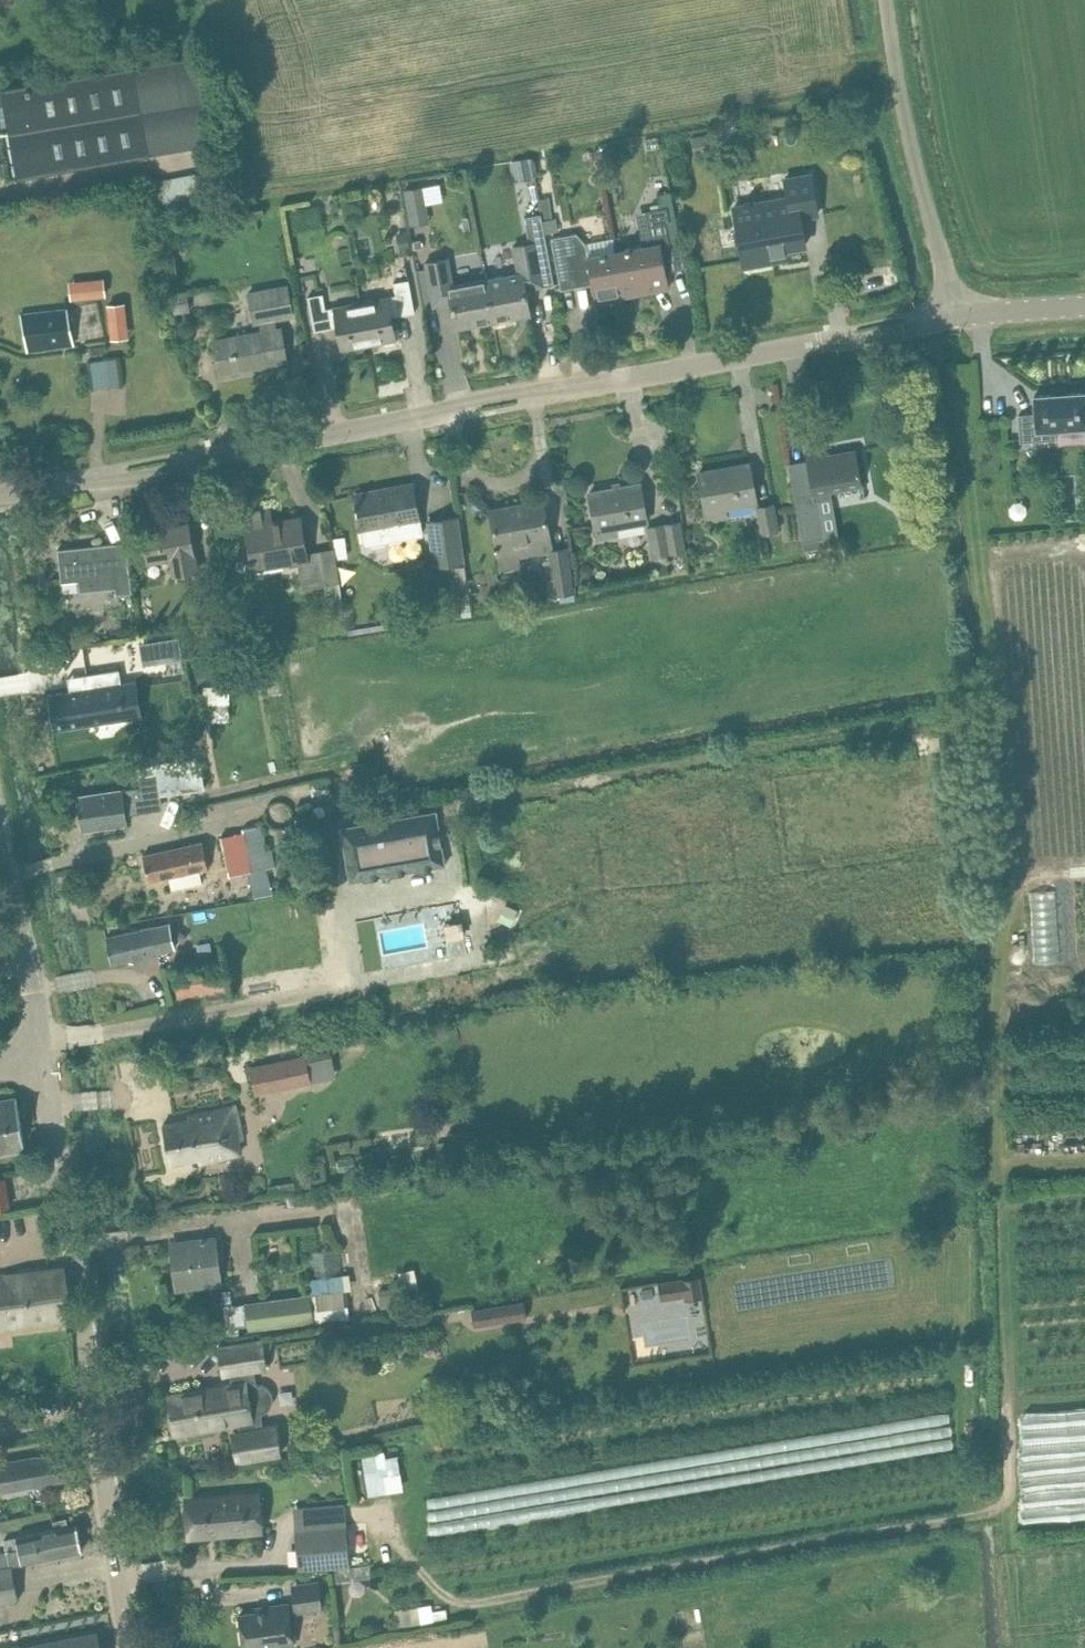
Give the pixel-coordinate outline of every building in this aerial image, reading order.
[(135,66),(0,90),(0,105),(5,104),(18,177),(215,142),(199,55),(135,66)] [(609,151),(598,153),(601,166),(612,164),(609,151)] [(531,162),(512,165),(515,183),(535,179),(531,162)] [(806,245),(801,216),(818,214),(811,174),(785,179),(788,198),(734,207),(744,265),(773,260),(771,251),(806,245)] [(643,245),(615,250),(624,296),(652,291),(669,288),(666,272),(663,258),(672,257),(670,248),(666,222),(663,206),(674,204),(672,191),(658,194),(660,207),(649,209),(652,224),(656,250),(645,252),(643,245)] [(428,206),(408,210),(411,227),(431,223),(428,206)] [(552,218),(543,220),(546,235),(559,233),(556,218),(552,218)] [(408,231),(397,233),(401,252),(411,250),(408,231)] [(575,235),(552,239),(555,255),(560,284),(579,280),(581,286),(593,283),(596,301),(624,296),(615,250),(588,255),(587,249),(586,243),(575,235)] [(544,285),(540,263),(536,242),(514,246),(519,273),(486,279),(494,321),(530,314),(526,289),(544,285)] [(494,321),(486,279),(452,285),(447,258),(426,262),(434,306),(452,302),(456,327),(494,321)] [(104,277),(82,279),(84,297),(106,295),(104,277)] [(396,339),(390,310),(399,309),(400,315),(415,312),(409,279),(394,282),(397,295),(361,302),(369,344),(396,339)] [(287,361),(283,339),(281,327),(276,328),(274,319),(293,316),(287,285),(249,292),(254,322),(260,321),(262,331),(214,340),(220,373),(287,361)] [(187,291),(172,293),(174,314),(190,312),(187,291)] [(369,344),(361,302),(325,309),(322,294),(308,297),(315,331),(329,328),(328,322),(337,320),(342,349),(369,344)] [(126,303),(109,305),(110,316),(127,314),(126,303)] [(75,344),(68,307),(20,314),(28,350),(75,344)] [(103,344),(89,346),(90,357),(105,356),(103,344)] [(106,359),(91,361),(95,388),(110,386),(106,359)] [(1019,416),(1021,442),(1055,440),(1055,429),(1084,426),(1084,393),(1067,394),(1065,394),(1065,395),(1056,395),(1054,395),(1034,397),(1036,414),(1019,416)] [(832,497),(831,490),(863,484),(860,471),(856,450),(824,456),(823,450),(805,453),(807,459),(790,462),(805,540),(821,537),(814,500),(832,497)] [(757,501),(754,485),(750,463),(699,472),(703,494),(708,519),(728,516),(726,507),(757,501)] [(648,522),(644,505),(640,483),(590,492),(594,514),(599,540),(618,536),(617,528),(648,522)] [(422,534),(413,484),(385,489),(386,492),(376,493),(376,490),(356,494),(365,544),(422,534)] [(553,550),(551,538),(547,522),(544,500),(519,505),(519,507),(492,512),(495,534),(503,571),(523,567),(521,558),(549,552),(553,577),(546,578),(549,595),(557,594),(557,595),(578,591),(570,546),(553,550)] [(776,503),(757,506),(761,534),(780,531),(776,503)] [(341,580),(339,569),(335,547),(307,552),(301,522),(273,528),(270,508),(244,513),(254,566),(298,558),(303,586),(326,582),(329,602),(343,600),(340,580),(341,580)] [(910,511),(898,517),(905,531),(918,525),(910,511)] [(458,515),(429,520),(437,564),(466,558),(458,515)] [(197,569),(192,546),(189,524),(143,532),(147,554),(149,561),(172,556),(175,573),(197,569)] [(667,524),(648,527),(652,557),(672,554),(667,524)] [(132,591),(129,565),(116,566),(114,543),(58,549),(62,582),(79,580),(80,591),(116,587),(116,593),(132,591)] [(584,565),(581,569),(582,575),(585,577),(590,577),(594,573),(593,567),(589,565),(584,565)] [(81,687),(47,693),(54,730),(124,718),(118,681),(116,668),(79,674),(81,687)] [(228,702),(227,686),(204,687),(205,702),(228,702)] [(949,734),(929,736),(930,750),(950,748),(949,734)] [(139,786),(121,789),(77,796),(82,830),(126,823),(126,825),(127,824),(125,809),(161,803),(159,794),(204,787),(199,757),(136,767),(139,786)] [(389,768),(375,770),(377,781),(390,779),(389,768)] [(327,776),(310,780),(313,794),(330,790),(327,776)] [(324,803),(314,807),(317,818),(336,810),(334,803),(324,803)] [(436,809),(340,825),(349,880),(445,864),(436,809)] [(243,831),(219,837),(227,870),(231,869),(232,874),(268,866),(264,849),(263,849),(258,824),(242,828),(243,831)] [(170,876),(172,889),(203,883),(200,870),(207,868),(202,842),(143,855),(149,881),(170,876)] [(505,902),(498,918),(511,924),(518,908),(505,902)] [(175,947),(170,923),(128,932),(107,937),(112,962),(117,961),(118,965),(127,963),(127,959),(175,947)] [(210,941),(197,944),(200,957),(213,954),(210,941)] [(194,962),(173,966),(173,968),(174,968),(176,984),(179,996),(183,995),(207,991),(208,998),(231,994),(232,999),(233,999),(222,944),(224,956),(194,962)] [(330,1049),(249,1066),(255,1094),(336,1077),(330,1049)] [(17,1097),(0,1100),(0,1150),(25,1146),(17,1097)] [(243,1138),(236,1104),(189,1114),(190,1119),(163,1124),(171,1164),(199,1158),(200,1162),(241,1153),(237,1139),(243,1138)] [(370,1155),(359,1157),(361,1170),(373,1168),(370,1155)] [(5,1177),(0,1178),(0,1207),(10,1206),(5,1177)] [(297,1183),(271,1187),(272,1196),(298,1192),(297,1183)] [(310,1193),(288,1196),(289,1206),(311,1203),(310,1193)] [(221,1274),(216,1236),(188,1240),(189,1250),(172,1252),(175,1278),(203,1275),(205,1285),(221,1283),(221,1274)] [(244,1302),(223,1305),(226,1333),(238,1331),(238,1326),(247,1325),(247,1329),(314,1320),(314,1323),(350,1319),(346,1290),(351,1289),(349,1272),(341,1273),(338,1247),(307,1251),(310,1277),(308,1278),(310,1292),(244,1301),(244,1302)] [(64,1298),(70,1297),(65,1267),(0,1275),(0,1327),(67,1319),(64,1298)] [(413,1267),(398,1271),(405,1301),(421,1297),(413,1267)] [(702,1279),(661,1284),(664,1301),(690,1297),(691,1301),(705,1299),(702,1279)] [(398,1287),(378,1289),(380,1308),(400,1305),(398,1287)] [(524,1300),(472,1309),(475,1326),(527,1317),(524,1300)] [(265,1412),(269,1407),(272,1402),(272,1396),(270,1391),(266,1387),(261,1384),(257,1385),(254,1367),(268,1365),(263,1337),(219,1345),(224,1372),(232,1371),(234,1383),(169,1394),(176,1433),(189,1431),(190,1436),(217,1431),(216,1426),(240,1422),(241,1430),(234,1431),(239,1459),(282,1452),(277,1423),(265,1426),(262,1412),(265,1412)] [(884,1456),(955,1447),(952,1415),(870,1426),(873,1448),(882,1447),(884,1456)] [(77,1449),(39,1455),(0,1461),(0,1487),(1,1491),(49,1482),(82,1476),(77,1449)] [(395,1449),(360,1455),(366,1494),(402,1488),(395,1449)] [(186,1498),(190,1536),(262,1530),(258,1492),(186,1498)] [(468,1495),(429,1495),(429,1530),(468,1530),(468,1495)] [(77,1523),(68,1525),(67,1517),(53,1520),(55,1528),(4,1539),(7,1551),(0,1552),(0,1603),(15,1600),(15,1602),(18,1601),(17,1600),(18,1599),(11,1565),(83,1549),(77,1523)] [(345,1524),(297,1529),(300,1569),(349,1565),(345,1524)] [(370,1565),(335,1570),(337,1583),(372,1578),(370,1565)] [(320,1593),(294,1597),(296,1612),(322,1608),(320,1593)] [(288,1603),(267,1606),(268,1610),(240,1614),(244,1647),(262,1645),(262,1647),(272,1647),(294,1645),(288,1603)] [(430,1603),(394,1609),(396,1627),(433,1621),(430,1603)] [(99,1632),(21,1647),(20,1645),(3,1647),(102,1647),(99,1632)]
